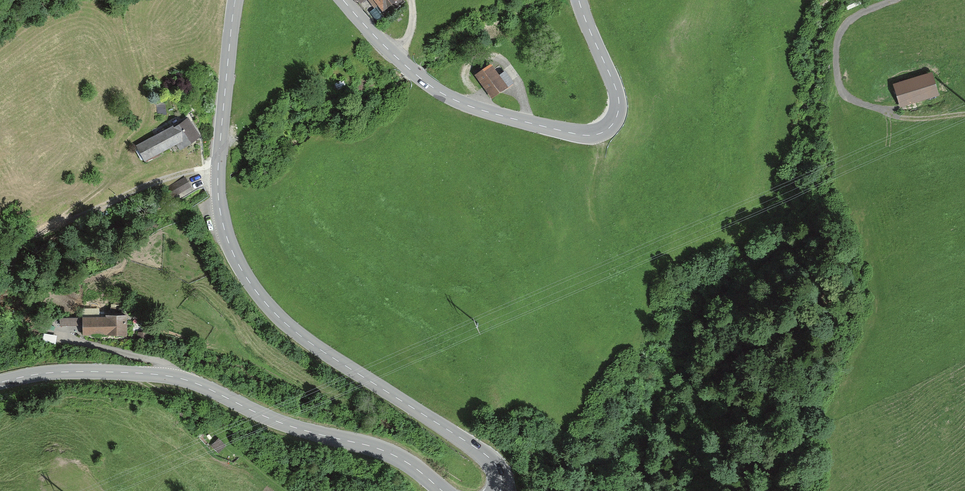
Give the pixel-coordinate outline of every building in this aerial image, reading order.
[(371,3),(374,0),(381,9),(393,0),(369,0),(371,3)] [(473,72),(491,97),(511,83),(502,71),(496,75),(487,62),(473,72)] [(892,86),(898,104),(914,100),(936,93),(930,74),(892,86)] [(186,118),(161,133),(168,143),(173,140),(177,147),(196,135),(186,118)] [(168,143),(161,133),(160,131),(135,147),(142,158),(168,143)] [(190,186),(185,178),(170,187),(174,195),(190,186)] [(79,322),(79,314),(62,314),(61,321),(79,322)] [(105,315),(105,317),(105,333),(124,333),(124,315),(105,315)] [(82,317),(82,318),(82,333),(105,333),(105,317),(82,317)] [(210,445),(219,453),(226,445),(217,437),(210,445)] [(69,478),(79,483),(83,473),(74,469),(69,478)]
